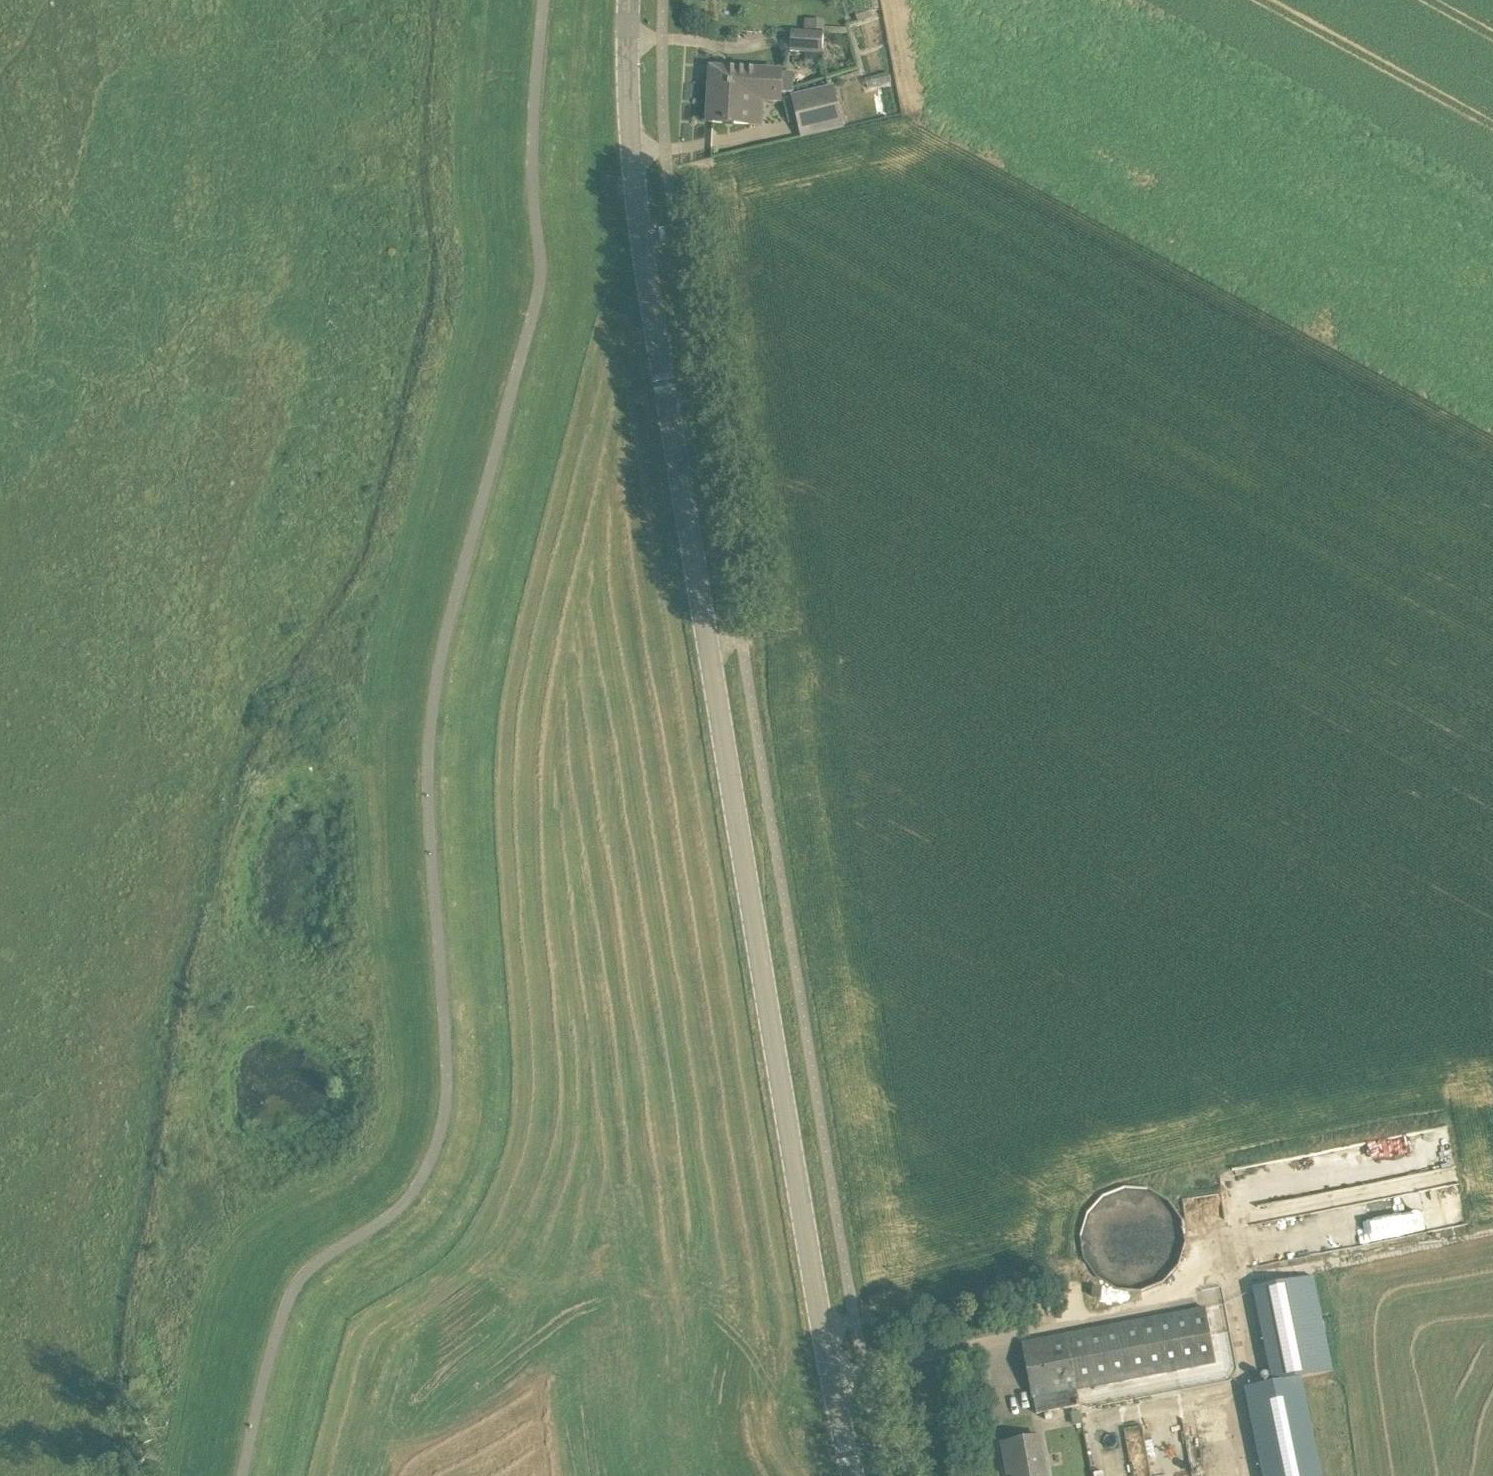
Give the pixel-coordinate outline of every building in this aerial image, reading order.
[(872,18),(868,8),(855,13),(858,23),(872,18)] [(825,21),(806,20),(806,30),(825,31),(825,21)] [(823,54),(824,34),(792,32),(791,51),(805,52),(804,63),(820,64),(821,54),(823,54)] [(712,85),(737,86),(737,90),(782,93),(791,93),(792,75),(783,75),(783,72),(713,68),(712,85)] [(782,93),(737,90),(737,86),(712,85),(709,121),(761,125),(763,103),(781,104),(782,93)] [(798,121),(802,138),(844,128),(834,87),(792,97),(793,100),(784,102),(789,123),(798,121)] [(1407,1234),(1465,1224),(1449,1132),(1364,1146),(1367,1164),(1356,1166),(1360,1188),(1355,1189),(1357,1199),(1400,1192),(1407,1234)] [(1223,1193),(1185,1196),(1186,1222),(1224,1219),(1223,1193)] [(1253,1288),(1271,1383),(1302,1377),(1333,1371),(1315,1277),(1253,1288)] [(1081,1406),(1078,1389),(1216,1362),(1205,1308),(1023,1343),(1034,1398),(1037,1414),(1081,1406)] [(1302,1377),(1271,1383),(1244,1389),(1262,1475),(1322,1475),(1302,1377)] [(1124,1428),(1133,1475),(1193,1475),(1187,1440),(1147,1447),(1143,1424),(1124,1428)] [(1007,1475),(1013,1474),(1013,1475),(1049,1475),(1043,1436),(1002,1444),(1007,1475)]
